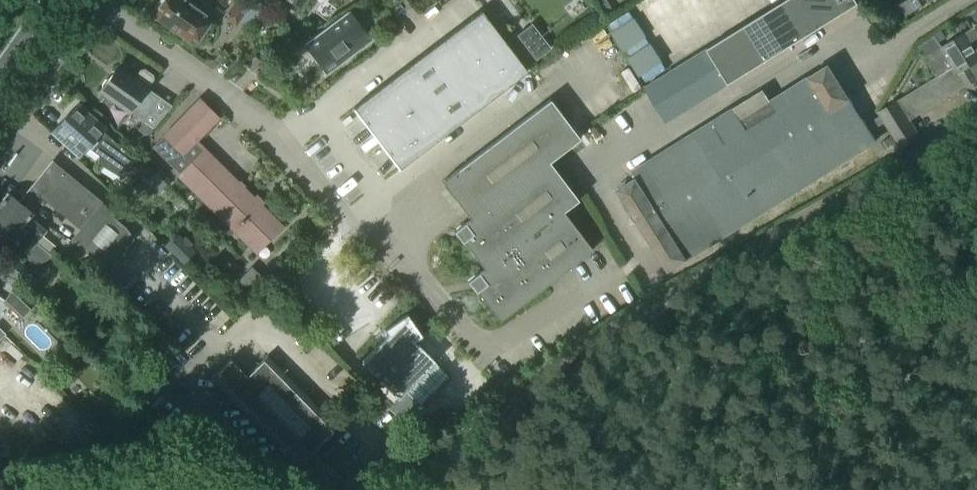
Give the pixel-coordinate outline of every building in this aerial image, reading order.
[(153,10),(155,14),(152,17),(181,37),(184,32),(195,40),(207,21),(199,16),(203,9),(192,1),(189,4),(183,0),(165,0),(162,4),(158,4),(153,10)] [(236,24),(242,16),(253,25),(262,13),(244,0),(237,0),(225,16),(236,24)] [(606,12),(613,8),(608,0),(599,0),(606,12)] [(646,87),(668,122),(857,4),(855,0),(786,0),(646,87)] [(900,6),(907,17),(923,7),(919,0),(909,0),(900,6)] [(326,75),(371,40),(348,11),(304,45),(326,75)] [(481,12),(353,109),(398,169),(526,72),(481,12)] [(531,27),(518,38),(535,60),(549,50),(531,27)] [(976,27),(941,48),(935,38),(919,48),(937,78),(897,102),(897,101),(878,112),(901,149),(919,138),(908,121),(976,79),(976,80),(976,27)] [(941,31),(934,35),(939,43),(945,39),(941,31)] [(243,63),(253,73),(262,64),(252,54),(243,63)] [(876,142),(828,65),(770,101),(763,90),(733,108),(734,109),(634,171),(638,178),(619,190),(669,270),(688,259),(876,142)] [(134,80),(116,67),(100,91),(129,112),(131,109),(143,118),(156,99),(144,90),(146,88),(152,79),(151,76),(144,70),(140,71),(134,80)] [(193,140),(214,118),(199,104),(167,135),(179,147),(190,137),(193,140)] [(119,148),(101,131),(103,129),(78,107),(54,134),(78,156),(86,147),(98,155),(97,162),(114,172),(123,166),(129,171),(137,163),(123,150),(120,147),(119,148)] [(144,136),(152,129),(143,122),(137,131),(144,136)] [(599,227),(525,131),(411,214),(488,313),(599,227)] [(204,152),(180,176),(257,252),(280,228),(204,152)] [(107,270),(133,239),(124,227),(112,217),(114,214),(52,163),(31,188),(80,228),(70,241),(107,270)] [(157,196),(168,185),(155,172),(144,183),(157,196)] [(45,231),(29,218),(31,214),(7,194),(0,203),(0,214),(36,242),(45,231)] [(36,242),(0,214),(0,242),(6,246),(8,243),(25,256),(35,243),(36,242)] [(177,232),(164,246),(183,265),(196,252),(190,246),(193,243),(185,236),(183,238),(177,232)] [(47,261),(51,256),(35,243),(25,256),(30,260),(32,259),(39,264),(47,261)] [(15,259),(5,272),(24,287),(34,274),(15,259)] [(255,298),(268,284),(251,267),(237,281),(255,298)] [(33,306),(15,289),(2,301),(20,319),(33,306)] [(379,343),(360,362),(397,399),(408,389),(422,403),(449,376),(435,362),(414,341),(421,336),(407,315),(385,330),(388,334),(379,344),(379,343)] [(246,375),(229,358),(210,378),(229,397),(296,465),(299,462),(314,479),(325,489),(326,489),(339,477),(312,449),(336,426),(266,355),(246,375)] [(417,433),(426,424),(421,419),(414,420),(409,425),(417,433)]
